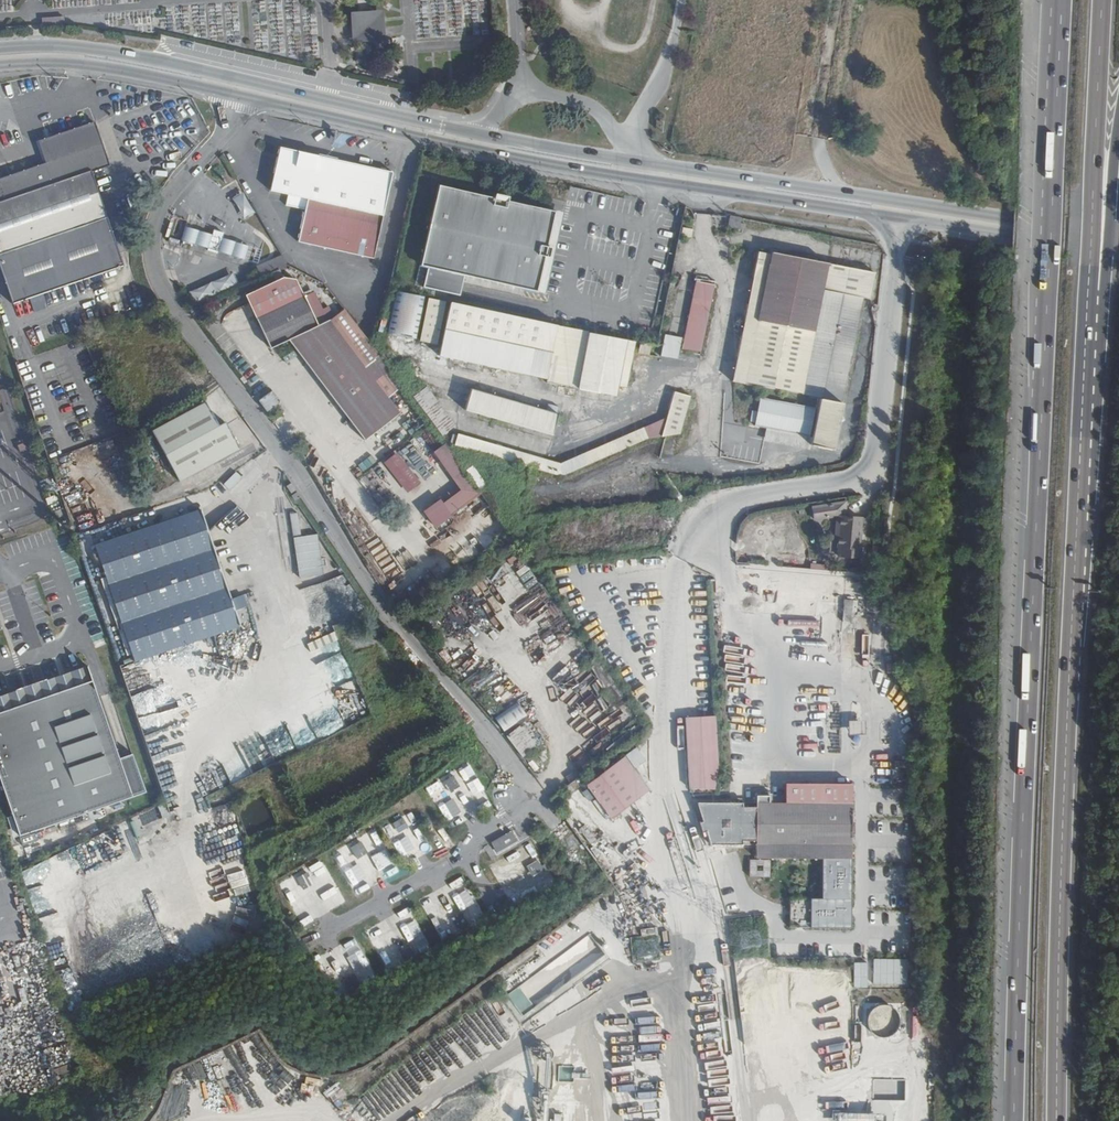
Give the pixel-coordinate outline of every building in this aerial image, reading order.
[(384,49),(381,24),(372,26),(371,21),(356,22),(357,33),(352,33),(353,46),(365,46),(366,51),(384,49)] [(113,171),(97,127),(91,129),(40,145),(47,166),(0,181),(0,274),(10,306),(123,270),(93,177),(113,171)] [(371,262),(390,176),(276,152),(266,193),(307,203),(297,245),(371,262)] [(537,295),(555,214),(438,188),(420,269),(537,295)] [(244,195),(231,202),(244,224),(256,217),(244,195)] [(740,227),(740,223),(729,221),(728,232),(743,235),(744,227),(740,227)] [(207,252),(212,236),(176,225),(171,241),(207,252)] [(212,236),(207,252),(217,255),(222,239),(223,235),(213,232),(212,236)] [(249,247),(222,239),(217,255),(244,263),(249,247)] [(855,255),(857,246),(839,243),(837,251),(855,255)] [(829,452),(859,302),(868,301),(873,270),(768,248),(768,254),(755,251),(732,384),(813,400),(806,446),(829,452)] [(250,288),(288,269),(282,260),(257,273),(254,267),(242,273),(250,288)] [(707,320),(715,283),(698,279),(690,316),(707,320)] [(210,283),(189,293),(195,307),(216,297),(210,283)] [(383,344),(508,370),(545,378),(544,386),(573,391),(586,335),(393,294),(389,315),(383,344)] [(376,393),(363,382),(362,375),(329,328),(325,329),(311,301),(252,330),(267,359),(286,348),(359,451),(397,423),(376,393)] [(590,333),(579,388),(617,396),(619,386),(629,341),(590,333)] [(682,338),(665,334),(661,356),(678,359),(682,338)] [(636,342),(629,341),(619,386),(627,387),(636,342)] [(362,375),(363,382),(376,393),(391,381),(379,365),(363,376),(362,375)] [(413,397),(444,436),(457,425),(426,386),(413,397)] [(559,414),(473,389),(466,410),(553,436),(559,414)] [(259,401),(267,411),(280,402),(273,391),(259,401)] [(805,439),(810,411),(757,399),(752,428),(805,439)] [(238,457),(224,430),(213,436),(201,413),(153,437),(180,486),(238,457)] [(564,461),(455,433),(452,447),(562,474),(564,461)] [(423,510),(433,527),(482,497),(478,490),(487,485),(474,465),(464,471),(447,443),(435,450),(460,491),(443,501),(442,499),(423,510)] [(398,451),(384,461),(407,493),(421,483),(398,451)] [(147,476),(136,456),(126,460),(137,481),(147,476)] [(229,488),(241,477),(236,472),(224,483),(229,488)] [(840,514),(837,501),(801,509),(804,524),(828,518),(831,531),(834,530),(838,547),(842,547),(844,556),(866,551),(864,540),(861,541),(853,511),(840,514)] [(241,628),(200,511),(95,548),(135,664),(241,628)] [(295,536),(297,577),(322,576),(321,535),(295,536)] [(841,620),(854,622),(858,600),(845,598),(841,620)] [(47,678),(62,674),(58,660),(44,664),(47,678)] [(90,682),(0,714),(0,792),(16,839),(145,793),(131,754),(117,759),(90,682)] [(495,718),(505,731),(527,715),(518,701),(495,718)] [(718,716),(687,717),(688,789),(718,789),(718,716)] [(849,721),(850,733),(863,733),(862,720),(849,721)] [(652,798),(628,762),(586,789),(609,826),(652,798)] [(449,792),(460,788),(456,776),(445,780),(449,792)] [(710,848),(755,847),(755,862),(848,862),(847,786),(782,785),(782,806),(768,806),(768,798),(755,798),(755,805),(696,806),(710,848)] [(472,797),(475,804),(488,798),(485,792),(472,797)] [(393,820),(395,827),(406,825),(404,818),(393,820)] [(490,842),(497,854),(519,843),(512,830),(490,842)] [(371,843),(373,859),(386,857),(383,841),(371,843)] [(362,842),(352,846),(357,858),(367,854),(362,842)] [(501,861),(509,877),(524,869),(515,853),(501,861)] [(526,865),(532,877),(545,871),(538,859),(526,865)] [(359,863),(344,869),(350,885),(366,879),(359,863)] [(772,880),(772,864),(751,865),(752,881),(772,880)] [(326,865),(310,870),(315,885),(331,881),(326,865)] [(298,875),(302,889),(313,886),(309,872),(298,875)] [(461,877),(450,882),(455,892),(465,887),(461,877)] [(409,911),(401,916),(406,925),(415,920),(409,911)] [(641,937),(633,937),(634,959),(659,957),(658,930),(641,931),(641,937)] [(341,946),(356,974),(347,979),(353,989),(375,977),(354,939),(341,946)] [(873,984),(908,985),(909,959),(874,958),(873,984)] [(867,987),(867,962),(853,962),(854,987),(867,987)] [(510,993),(521,1012),(531,1006),(519,987),(510,993)] [(897,1004),(866,1005),(866,1036),(898,1035),(897,1004)]
